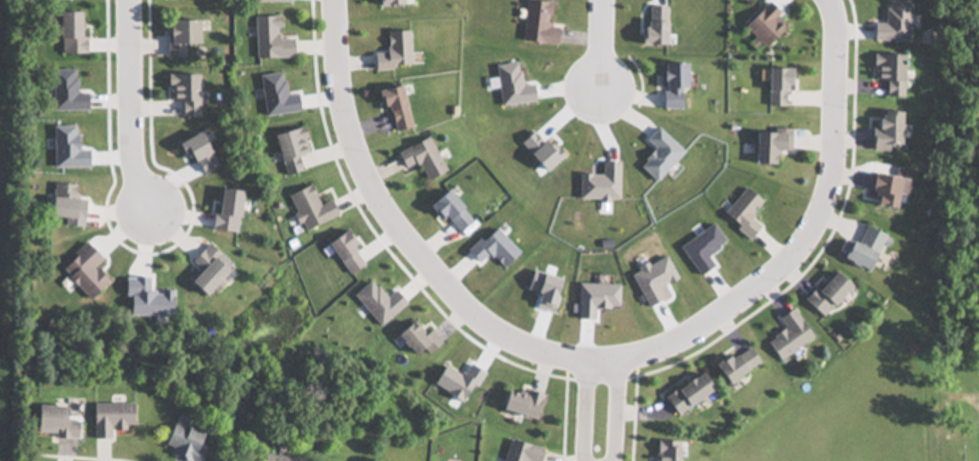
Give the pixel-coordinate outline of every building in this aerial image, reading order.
[(550,2),(525,0),(522,43),(558,46),(559,25),(548,24),(550,2)] [(743,26),(764,47),(787,25),(766,3),(743,26)] [(255,59),(292,58),(292,37),(279,37),(279,16),(254,16),(255,59)] [(166,56),(183,56),(183,44),(196,44),(196,20),(166,20),(166,56)] [(412,64),(412,32),(389,32),(389,64),(412,64)] [(871,54),(871,82),(883,82),(883,97),(902,97),(902,54),(871,54)] [(684,64),(662,64),(662,108),(684,108),(684,64)] [(787,106),(787,69),(766,69),(766,106),(787,106)] [(167,75),(168,101),(179,101),(180,118),(199,117),(197,74),(167,75)] [(375,91),(381,113),(389,111),(395,132),(411,127),(399,84),(375,91)] [(871,151),(898,151),(898,112),(871,112),(871,151)] [(300,172),(296,155),(307,153),(302,127),(272,133),(281,176),(300,172)] [(772,164),(772,151),(789,151),(789,130),(752,130),(752,164),(772,164)] [(445,171),(428,137),(395,153),(402,169),(417,161),(426,180),(445,171)] [(895,208),(900,179),(870,174),(867,194),(874,196),(873,205),(895,208)] [(84,199),(75,198),(77,187),(50,183),(46,217),(63,219),(63,226),(80,228),(84,199)] [(331,200),(319,206),(310,184),(287,194),(302,231),(337,215),(331,200)] [(759,226),(748,217),(761,202),(745,188),(721,215),(749,239),(759,226)] [(840,259),(869,271),(885,235),(865,226),(857,245),(848,241),(840,259)] [(202,297),(231,265),(207,243),(191,261),(199,268),(187,282),(202,297)] [(822,317),(849,285),(830,269),(804,301),(822,317)] [(785,329),(765,341),(777,360),(812,337),(792,307),(777,317),(785,329)] [(432,330),(420,336),(413,323),(396,331),(410,359),(439,345),(432,330)] [(759,362),(748,344),(713,365),(724,383),(759,362)] [(711,390),(699,372),(662,396),(674,415),(711,390)] [(498,409),(535,421),(543,397),(526,391),(524,397),(504,390),(498,409)] [(91,439),(109,439),(109,429),(134,429),(134,404),(91,404),(91,439)] [(76,437),(76,422),(64,421),(64,406),(33,406),(32,436),(76,437)] [(202,428),(166,428),(166,447),(172,447),(172,460),(202,460),(202,428)] [(543,449),(507,440),(502,460),(540,460),(543,449)] [(679,442),(655,442),(654,460),(678,460),(679,442)]
